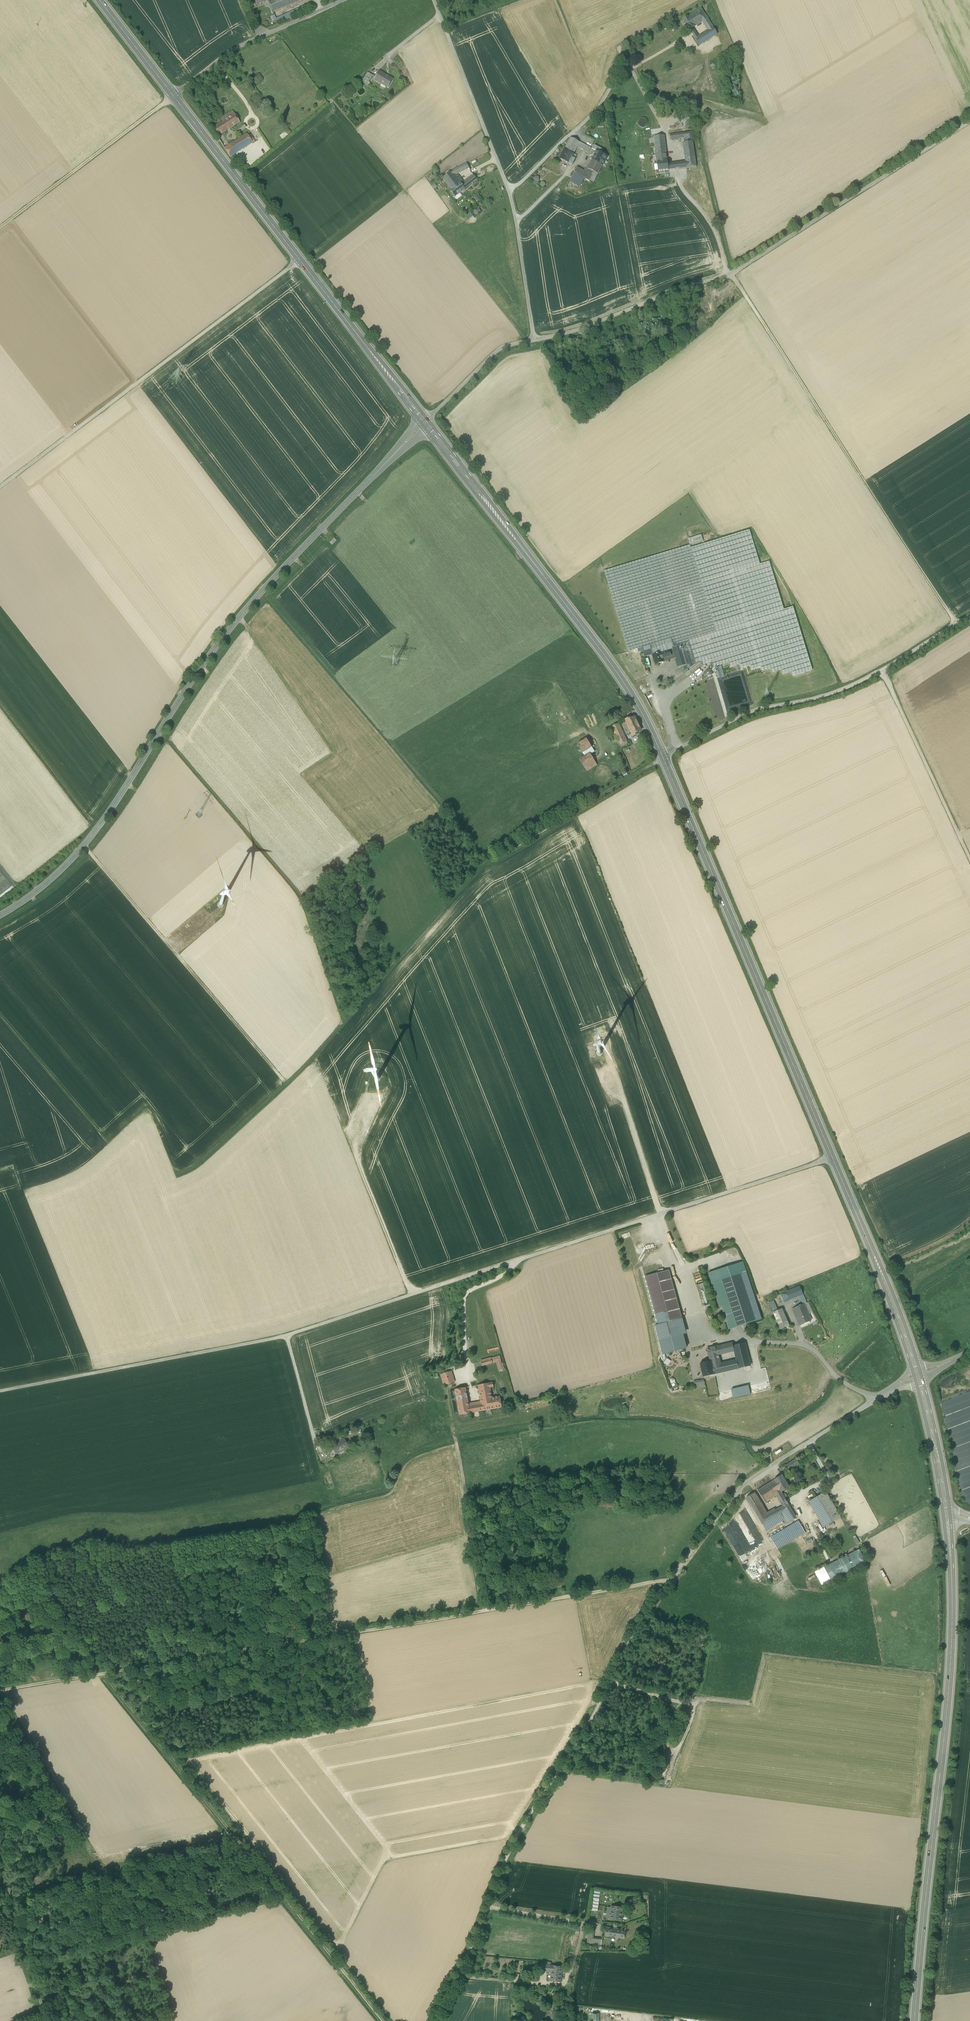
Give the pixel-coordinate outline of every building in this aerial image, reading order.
[(269,1),(273,12),(280,9),(276,0),(269,0),(269,1)] [(273,13),(278,22),(316,7),(313,0),(305,0),(280,10),(273,13)] [(280,9),(280,10),(305,0),(276,0),(280,9)] [(701,8),(688,17),(694,27),(697,26),(698,27),(699,26),(698,25),(702,22),(704,21),(707,21),(708,20),(701,8)] [(688,17),(688,16),(682,20),(689,30),(692,28),(694,27),(688,17)] [(708,20),(707,21),(704,21),(702,22),(707,30),(713,27),(708,20)] [(698,37),(695,39),(699,46),(717,34),(713,27),(707,30),(698,37)] [(617,61),(613,69),(613,70),(613,71),(614,71),(614,70),(615,70),(619,62),(622,64),(622,62),(616,59),(615,60),(617,61)] [(392,79),(379,71),(374,80),(388,88),(392,79)] [(367,72),(361,83),(363,84),(365,81),(370,74),(367,72)] [(253,78),(257,84),(263,80),(259,74),(253,78)] [(232,111),(217,120),(219,123),(220,123),(226,131),(239,123),(232,111)] [(219,123),(212,128),(217,137),(226,131),(220,123),(219,123)] [(246,134),(252,143),(255,141),(249,132),(246,134)] [(691,132),(670,135),(670,140),(683,138),(684,143),(693,142),(691,132)] [(244,136),(225,148),(230,157),(252,143),(246,134),(244,136)] [(664,135),(654,137),(656,158),(667,157),(664,135)] [(570,138),(564,150),(574,154),(577,147),(579,142),(570,138)] [(591,148),(579,142),(577,147),(588,153),(591,148)] [(684,143),(683,143),(685,162),(686,168),(696,167),(693,142),(684,143)] [(574,154),(564,150),(560,159),(569,164),(572,158),(574,154)] [(607,157),(596,151),(592,160),(602,166),(607,157)] [(667,157),(656,158),(658,171),(668,170),(668,164),(667,157)] [(602,166),(592,160),(587,169),(588,169),(593,172),(598,174),(602,166)] [(467,163),(454,170),(457,174),(469,168),(467,163)] [(584,171),(577,167),(574,173),(581,177),(584,171)] [(454,170),(442,178),(447,185),(459,176),(457,174),(454,170)] [(592,175),(584,171),(581,177),(585,178),(589,181),(589,180),(592,175)] [(592,175),(589,180),(593,182),(598,174),(593,172),(592,175)] [(581,177),(574,173),(572,176),(583,181),(585,178),(581,177)] [(474,175),(464,182),(465,184),(467,186),(477,179),(474,175)] [(459,176),(447,185),(451,190),(462,181),(459,176)] [(583,181),(572,176),(566,187),(577,193),(583,181)] [(451,190),(450,190),(454,196),(467,186),(465,184),(463,186),(460,183),(463,181),(462,181),(451,190)] [(749,530),(691,548),(716,631),(689,640),(696,664),(702,662),(703,666),(713,663),(714,667),(729,663),(731,667),(740,664),(741,668),(750,665),(752,670),(761,667),(762,671),(771,669),(773,673),(782,670),(783,674),(792,671),(794,676),(812,671),(793,607),(784,610),(769,562),(760,565),(749,530)] [(702,536),(688,540),(690,545),(703,541),(702,536)] [(690,545),(604,571),(628,652),(650,645),(671,639),(674,647),(680,645),(681,649),(685,648),(688,658),(684,659),(686,665),(688,670),(696,664),(689,640),(716,631),(691,548),(690,545)] [(671,639),(650,645),(653,655),(661,653),(673,649),(672,648),(674,647),(671,639)] [(681,649),(680,645),(674,647),(672,648),(673,649),(678,667),(686,665),(684,659),(681,649)] [(669,650),(661,653),(653,655),(652,655),(653,659),(654,659),(656,664),(664,662),(663,659),(671,656),(669,650)] [(641,731),(634,718),(631,719),(630,718),(625,720),(625,721),(627,723),(632,734),(633,737),(638,734),(637,733),(641,731)] [(622,731),(618,723),(611,727),(621,747),(628,744),(623,733),(625,732),(624,730),(622,731)] [(627,723),(623,725),(628,736),(632,734),(627,723)] [(586,739),(578,744),(585,756),(590,753),(590,754),(594,751),(586,739)] [(590,754),(590,753),(585,756),(579,760),(587,771),(597,765),(590,754)] [(661,1262),(642,1267),(645,1277),(664,1272),(661,1262)] [(664,1272),(645,1277),(658,1325),(655,1326),(659,1342),(670,1339),(681,1336),(684,1335),(684,1334),(686,1334),(669,1270),(664,1272)] [(746,1272),(721,1280),(736,1328),(761,1319),(746,1272)] [(800,1287),(786,1292),(789,1300),(803,1295),(800,1287)] [(786,1292),(781,1294),(784,1302),(789,1300),(786,1292)] [(782,1309),(778,1311),(773,1301),(768,1303),(773,1313),(780,1329),(789,1326),(782,1309)] [(806,1303),(792,1309),(795,1315),(799,1314),(801,1318),(808,1314),(811,1313),(808,1307),(806,1303)] [(808,1314),(801,1318),(799,1314),(795,1315),(799,1325),(811,1320),(808,1314)] [(681,1336),(670,1339),(671,1345),(683,1342),(681,1336)] [(683,1342),(671,1345),(670,1339),(659,1342),(663,1356),(674,1354),(685,1351),(683,1342)] [(732,1343),(724,1345),(726,1354),(733,1352),(732,1348),(733,1348),(732,1343)] [(733,1348),(732,1348),(733,1352),(737,1365),(737,1369),(748,1367),(743,1346),(733,1348)] [(717,1347),(707,1349),(710,1361),(711,1361),(719,1359),(719,1355),(717,1347)] [(719,1359),(711,1361),(714,1375),(737,1369),(737,1365),(736,1366),(736,1365),(725,1368),(723,1358),(719,1359)] [(710,1361),(700,1364),(703,1377),(714,1375),(711,1361),(710,1361)] [(452,1372),(440,1375),(443,1385),(455,1383),(452,1372)] [(704,1380),(693,1382),(694,1389),(705,1387),(704,1382),(704,1380)] [(493,1383),(478,1385),(481,1404),(482,1408),(486,1407),(495,1405),(494,1402),(492,1402),(492,1398),(490,1388),(494,1387),(493,1383)] [(731,1389),(733,1398),(751,1394),(749,1385),(731,1389)] [(466,1388),(455,1390),(460,1415),(470,1413),(469,1407),(466,1388)] [(492,1398),(492,1402),(494,1402),(495,1405),(486,1407),(486,1410),(502,1408),(500,1396),(492,1398)] [(481,1404),(469,1407),(470,1413),(486,1410),(486,1407),(482,1408),(481,1404)] [(357,1426),(345,1432),(347,1436),(359,1430),(357,1426)] [(344,1439),(331,1445),(335,1455),(349,1448),(344,1439)] [(796,1459),(786,1466),(789,1470),(799,1463),(796,1459)] [(782,1475),(774,1480),(771,1482),(777,1495),(781,1492),(789,1487),(782,1475)] [(771,1482),(758,1490),(765,1503),(776,1496),(777,1495),(771,1482)] [(767,1514),(754,1492),(746,1498),(762,1524),(778,1514),(775,1510),(767,1514)] [(786,1500),(781,1492),(777,1495),(776,1496),(781,1503),(786,1500)] [(841,1517),(825,1492),(808,1502),(824,1528),(841,1517)] [(796,1518),(788,1504),(783,1507),(787,1514),(783,1517),(784,1519),(787,1524),(796,1518)] [(783,1507),(782,1506),(775,1510),(778,1514),(780,1513),(783,1517),(787,1514),(783,1507)] [(752,1547),(758,1544),(760,1538),(756,1531),(755,1531),(754,1530),(750,1529),(748,1530),(747,1528),(747,1526),(753,1523),(746,1510),(734,1516),(733,1522),(730,1521),(729,1524),(734,1533),(736,1534),(738,1533),(740,1533),(742,1533),(741,1537),(742,1538),(740,1546),(737,1545),(734,1546),(739,1556),(751,1550),(752,1547)] [(778,1514),(762,1524),(766,1530),(784,1519),(783,1517),(780,1513),(778,1514)] [(798,1521),(770,1538),(777,1549),(805,1533),(798,1521)] [(859,1549),(815,1572),(822,1585),(866,1563),(859,1549)] [(600,1891),(593,1891),(591,1910),(598,1911),(600,1891)] [(623,1907),(611,1906),(611,1907),(607,1907),(606,1919),(622,1920),(623,1907)] [(625,1930),(606,1928),(605,1936),(625,1938),(625,1930)] [(562,1972),(551,1971),(551,1972),(550,1980),(560,1982),(562,1972)] [(615,2019),(639,2020),(639,2013),(615,2012),(615,2019)]
